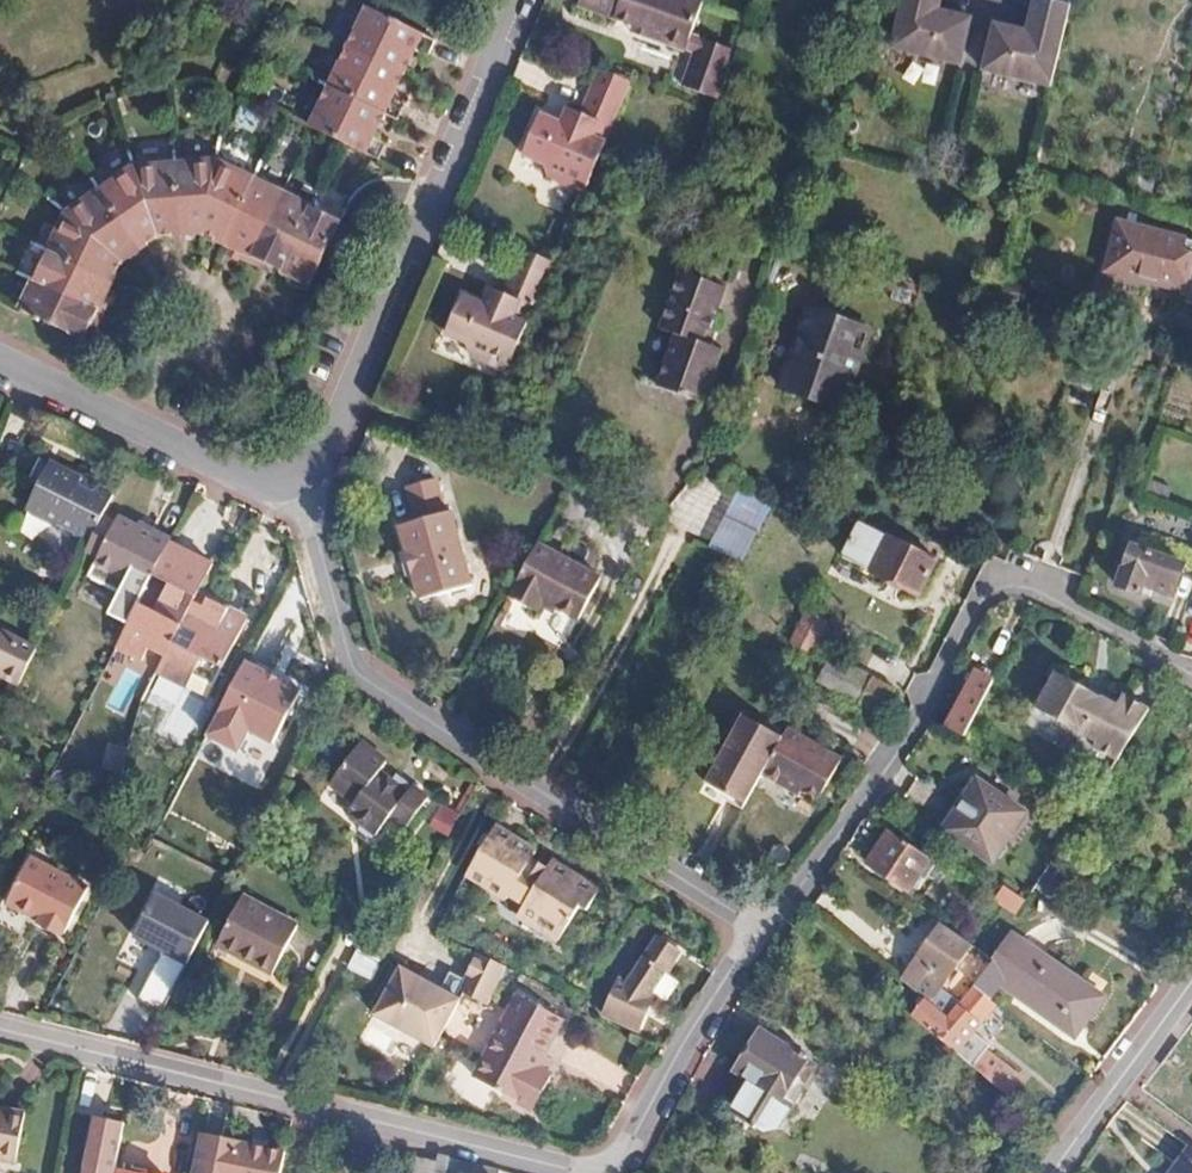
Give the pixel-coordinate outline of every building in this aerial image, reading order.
[(340,38),(395,64),(406,43),(422,51),(430,34),(360,0),(359,0),(340,38)] [(570,3),(628,24),(630,17),(644,22),(641,29),(645,44),(673,54),(675,51),(683,55),(670,91),(706,105),(726,54),(679,36),(693,0),(571,0),(570,3)] [(969,13),(936,5),(937,0),(900,0),(888,44),(957,60),(969,13)] [(1065,0),(1029,0),(1022,27),(992,19),(980,66),(1049,82),(1067,0),(1065,0)] [(630,17),(628,24),(624,34),(637,39),(641,29),(644,22),(630,17)] [(395,64),(340,38),(320,78),(375,105),(392,113),(399,99),(382,90),(395,64)] [(530,105),(511,146),(534,156),(538,170),(573,186),(622,81),(589,66),(569,108),(574,111),(569,123),(551,115),(530,105)] [(375,105),(320,78),(301,118),(343,140),(356,146),(372,154),(379,138),(363,130),(375,105)] [(569,108),(557,102),(551,115),(569,123),(574,111),(569,108)] [(198,163),(175,166),(179,235),(200,233),(215,156),(207,156),(198,163)] [(226,160),(215,156),(200,233),(221,243),(251,180),(231,170),(226,160)] [(143,162),(132,163),(156,237),(179,235),(175,166),(151,169),(143,162)] [(117,179),(100,190),(138,247),(156,237),(132,163),(120,170),(117,179)] [(268,188),(251,180),(221,243),(228,247),(226,253),(246,263),(282,188),(277,185),(268,188)] [(293,194),(282,188),(246,263),(267,274),(270,268),(278,271),(280,266),(308,209),(296,202),(293,194)] [(67,202),(58,208),(119,259),(138,247),(100,190),(77,204),(67,202)] [(56,228),(45,249),(107,278),(116,260),(119,259),(58,208),(52,219),(56,228)] [(336,223),(308,209),(280,266),(286,276),(283,282),(303,293),(324,249),(336,223)] [(1115,227),(1101,271),(1185,296),(1191,273),(1191,261),(1175,256),(1178,244),(1165,241),(1167,232),(1153,229),(1151,237),(1115,227)] [(45,249),(31,277),(99,310),(110,289),(104,286),(107,278),(45,249)] [(477,300),(458,291),(439,330),(458,339),(461,350),(500,368),(549,264),(517,250),(497,292),(501,294),(495,308),(477,300)] [(653,325),(669,331),(649,385),(694,400),(713,348),(693,340),(697,329),(701,330),(718,286),(673,270),(653,325)] [(99,310),(31,277),(17,308),(78,337),(82,328),(89,331),(99,310)] [(497,292),(484,286),(477,300),(495,308),(501,294),(497,292)] [(1022,294),(1007,290),(1004,302),(1019,305),(1022,294)] [(870,332),(808,311),(780,384),(830,402),(841,374),(853,379),(870,332)] [(853,379),(841,374),(830,402),(842,407),(853,379)] [(77,480),(46,466),(22,512),(53,527),(55,535),(57,536),(86,478),(77,480)] [(93,482),(86,478),(57,536),(64,540),(72,537),(85,544),(98,519),(109,496),(96,490),(93,482)] [(399,530),(406,555),(413,578),(420,604),(473,588),(452,515),(444,517),(435,482),(405,491),(415,525),(399,530)] [(769,503),(735,485),(722,511),(755,528),(769,503)] [(113,521),(111,525),(92,561),(89,566),(140,591),(166,540),(146,530),(143,536),(113,521)] [(857,526),(841,559),(914,596),(930,562),(857,526)] [(166,540),(140,591),(110,651),(136,665),(144,650),(160,659),(151,677),(181,692),(188,680),(201,686),(208,672),(235,622),(221,615),(226,607),(206,596),(202,605),(191,599),(210,563),(166,540)] [(1147,545),(1143,556),(1177,567),(1182,555),(1147,545)] [(1143,556),(1125,550),(1112,589),(1132,595),(1134,587),(1167,597),(1177,567),(1143,556)] [(406,555),(398,557),(404,580),(413,578),(406,555)] [(593,593),(530,557),(500,611),(527,625),(533,614),(569,634),(593,593)] [(826,585),(819,581),(802,611),(805,613),(818,619),(834,589),(826,585)] [(239,614),(226,607),(221,615),(235,622),(239,614)] [(818,619),(805,613),(789,644),(804,653),(821,621),(818,619)] [(244,617),(239,614),(235,622),(240,625),(244,617)] [(235,622),(208,672),(201,686),(208,690),(240,625),(235,622)] [(7,638),(0,653),(0,679),(20,689),(38,654),(7,638)] [(827,662),(821,688),(862,698),(868,672),(827,662)] [(253,740),(281,752),(307,690),(244,663),(210,743),(245,758),(253,740)] [(987,682),(971,673),(943,726),(958,735),(987,682)] [(1093,698),(1050,675),(1032,709),(1092,744),(1089,749),(1113,763),(1142,713),(1115,698),(1109,708),(1093,698)] [(201,686),(188,680),(181,692),(195,699),(201,686)] [(887,691),(870,684),(857,709),(874,717),(887,691)] [(208,690),(201,686),(195,699),(201,703),(208,690)] [(781,740),(738,715),(702,788),(741,811),(781,740)] [(838,760),(785,731),(781,740),(762,774),(797,793),(800,788),(817,798),(838,760)] [(351,742),(321,782),(345,799),(338,808),(368,830),(381,813),(396,823),(418,794),(385,771),(380,777),(370,769),(377,760),(351,742)] [(1023,814),(976,784),(945,831),(993,862),(1023,814)] [(459,811),(444,803),(432,825),(447,833),(459,811)] [(536,841),(493,819),(467,869),(510,890),(514,884),(531,893),(525,903),(536,908),(567,856),(553,850),(548,860),(531,851),(536,841)] [(928,860),(889,833),(869,863),(908,889),(928,860)] [(63,926),(87,880),(28,850),(5,897),(25,907),(26,904),(36,909),(35,912),(38,913),(37,916),(59,928),(61,925),(63,926)] [(603,872),(567,856),(536,908),(569,925),(586,892),(592,894),(603,872)] [(848,866),(842,876),(866,891),(872,882),(848,866)] [(952,876),(946,885),(963,897),(969,887),(952,876)] [(1017,915),(1028,898),(1005,884),(994,900),(1017,915)] [(153,894),(131,940),(196,971),(218,925),(153,894)] [(291,924),(236,896),(212,942),(266,971),(291,924)] [(940,991),(971,946),(942,926),(902,982),(905,984),(907,986),(930,1004),(947,1018),(957,1005),(940,991)] [(642,954),(663,967),(665,968),(678,946),(658,931),(655,930),(642,954)] [(1010,932),(991,960),(1082,1024),(1105,992),(1010,932)] [(147,952),(125,996),(165,1016),(188,972),(147,952)] [(603,1012),(635,1027),(651,995),(648,993),(663,967),(642,954),(627,983),(618,979),(603,1012)] [(457,999),(401,971),(376,1019),(430,1047),(463,997),(465,997),(485,1007),(503,969),(478,958),(457,999)] [(1082,1024),(991,960),(970,989),(989,1003),(999,988),(1066,1031),(1070,1027),(1075,1027),(1079,1030),(1082,1024)] [(905,984),(891,1000),(924,1028),(952,1052),(995,1007),(989,1003),(970,989),(957,1005),(947,1018),(930,1004),(907,986),(905,984)] [(562,1017),(518,996),(479,1078),(540,1107),(556,1073),(538,1065),(562,1017)] [(1075,1027),(1070,1027),(1066,1031),(1074,1036),(1079,1030),(1075,1027)] [(736,1071),(745,1076),(728,1105),(766,1128),(780,1123),(791,1104),(782,1098),(796,1076),(804,1081),(814,1065),(759,1032),(736,1071)] [(970,1067),(1006,1098),(1018,1082),(982,1052),(970,1067)] [(4,1113),(0,1131),(0,1161),(12,1163),(22,1116),(4,1113)] [(202,1136),(193,1172),(280,1172),(284,1153),(239,1144),(202,1136)] [(1191,1154),(1178,1172),(1191,1172),(1191,1155),(1191,1154)] [(414,1161),(412,1172),(497,1172),(438,1160),(436,1166),(414,1161)]
